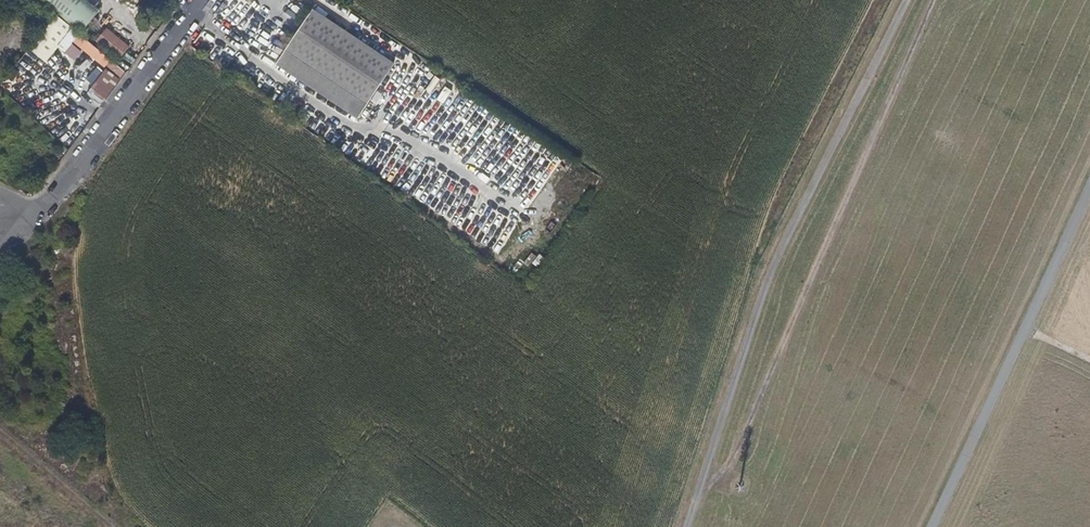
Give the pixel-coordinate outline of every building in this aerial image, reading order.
[(77,0),(37,0),(57,16),(73,29),(80,35),(96,15),(77,0)] [(86,0),(77,0),(96,15),(100,10),(86,0)] [(395,64),(313,9),(276,65),(357,120),(395,64)] [(46,63),(73,29),(57,16),(29,50),(46,63)] [(106,29),(96,41),(119,60),(129,47),(106,29)] [(80,35),(74,42),(98,62),(92,69),(99,74),(104,68),(106,70),(88,94),(99,107),(125,72),(80,35)] [(31,57),(23,67),(33,75),(41,65),(31,57)] [(385,84),(376,97),(384,102),(393,89),(385,84)] [(490,219),(486,226),(501,233),(504,226),(490,219)]
